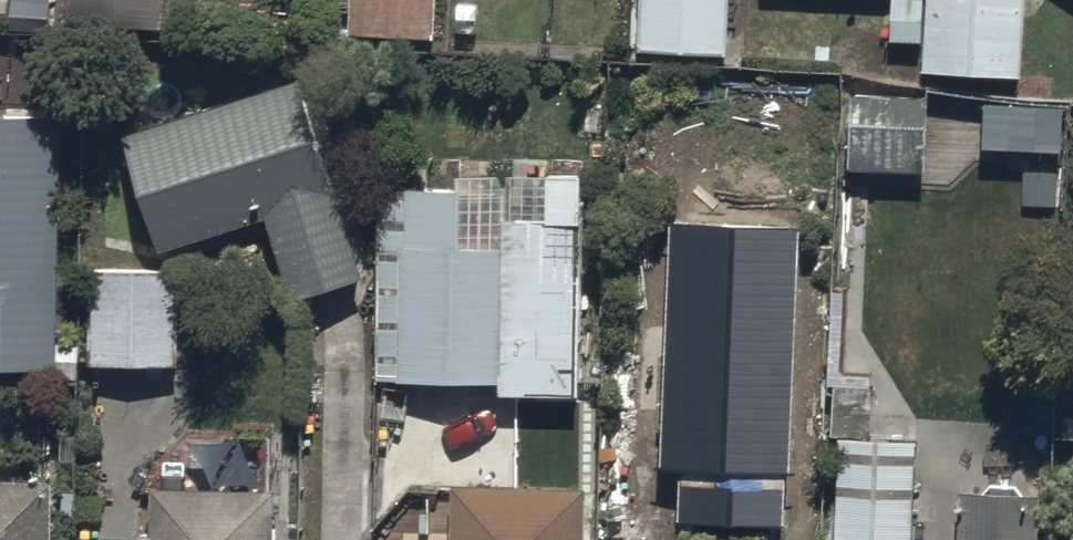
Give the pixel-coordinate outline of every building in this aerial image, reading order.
[(65,27),(164,35),(167,0),(68,0),(65,27)] [(346,40),(436,43),(438,0),(347,0),(346,40)] [(645,53),(730,56),(732,0),(647,0),(645,53)] [(1029,0),(926,0),(925,76),(1028,78),(1029,0)] [(362,284),(340,205),(305,86),(128,136),(163,256),(273,224),(296,303),(362,284)] [(930,102),(849,102),(850,177),(930,176),(930,102)] [(56,384),(60,120),(0,119),(0,383),(56,384)] [(582,177),(379,175),(377,382),(579,385),(582,177)] [(677,524),(788,528),(800,229),(668,224),(659,467),(679,468),(677,524)] [(179,272),(86,270),(84,377),(177,379),(179,272)] [(840,440),(837,539),(915,539),(918,443),(840,440)] [(582,489),(447,487),(446,539),(581,539),(582,489)] [(60,490),(0,490),(0,539),(60,539),(60,490)] [(148,491),(147,539),(274,539),(275,492),(148,491)] [(1040,498),(960,496),(959,539),(1039,539),(1040,498)]
